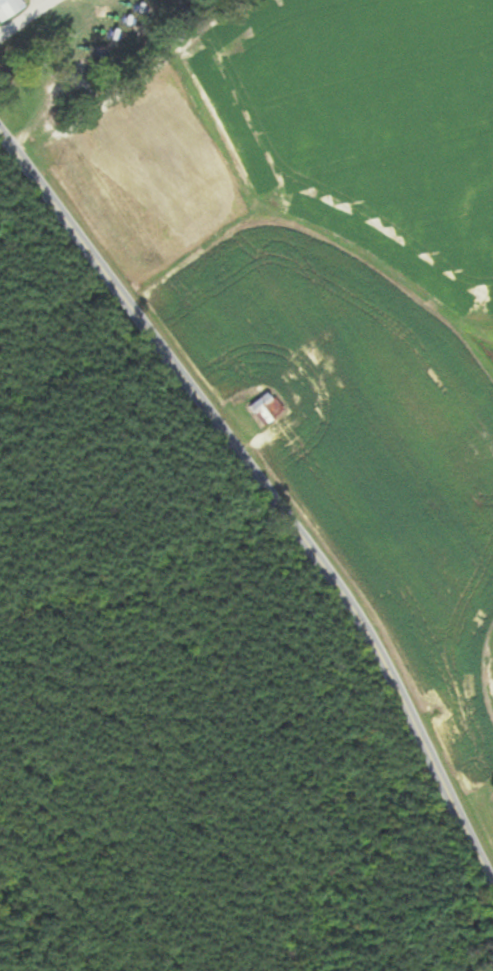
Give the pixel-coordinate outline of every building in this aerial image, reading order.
[(17,9),(12,0),(0,0),(0,19),(17,9)]
